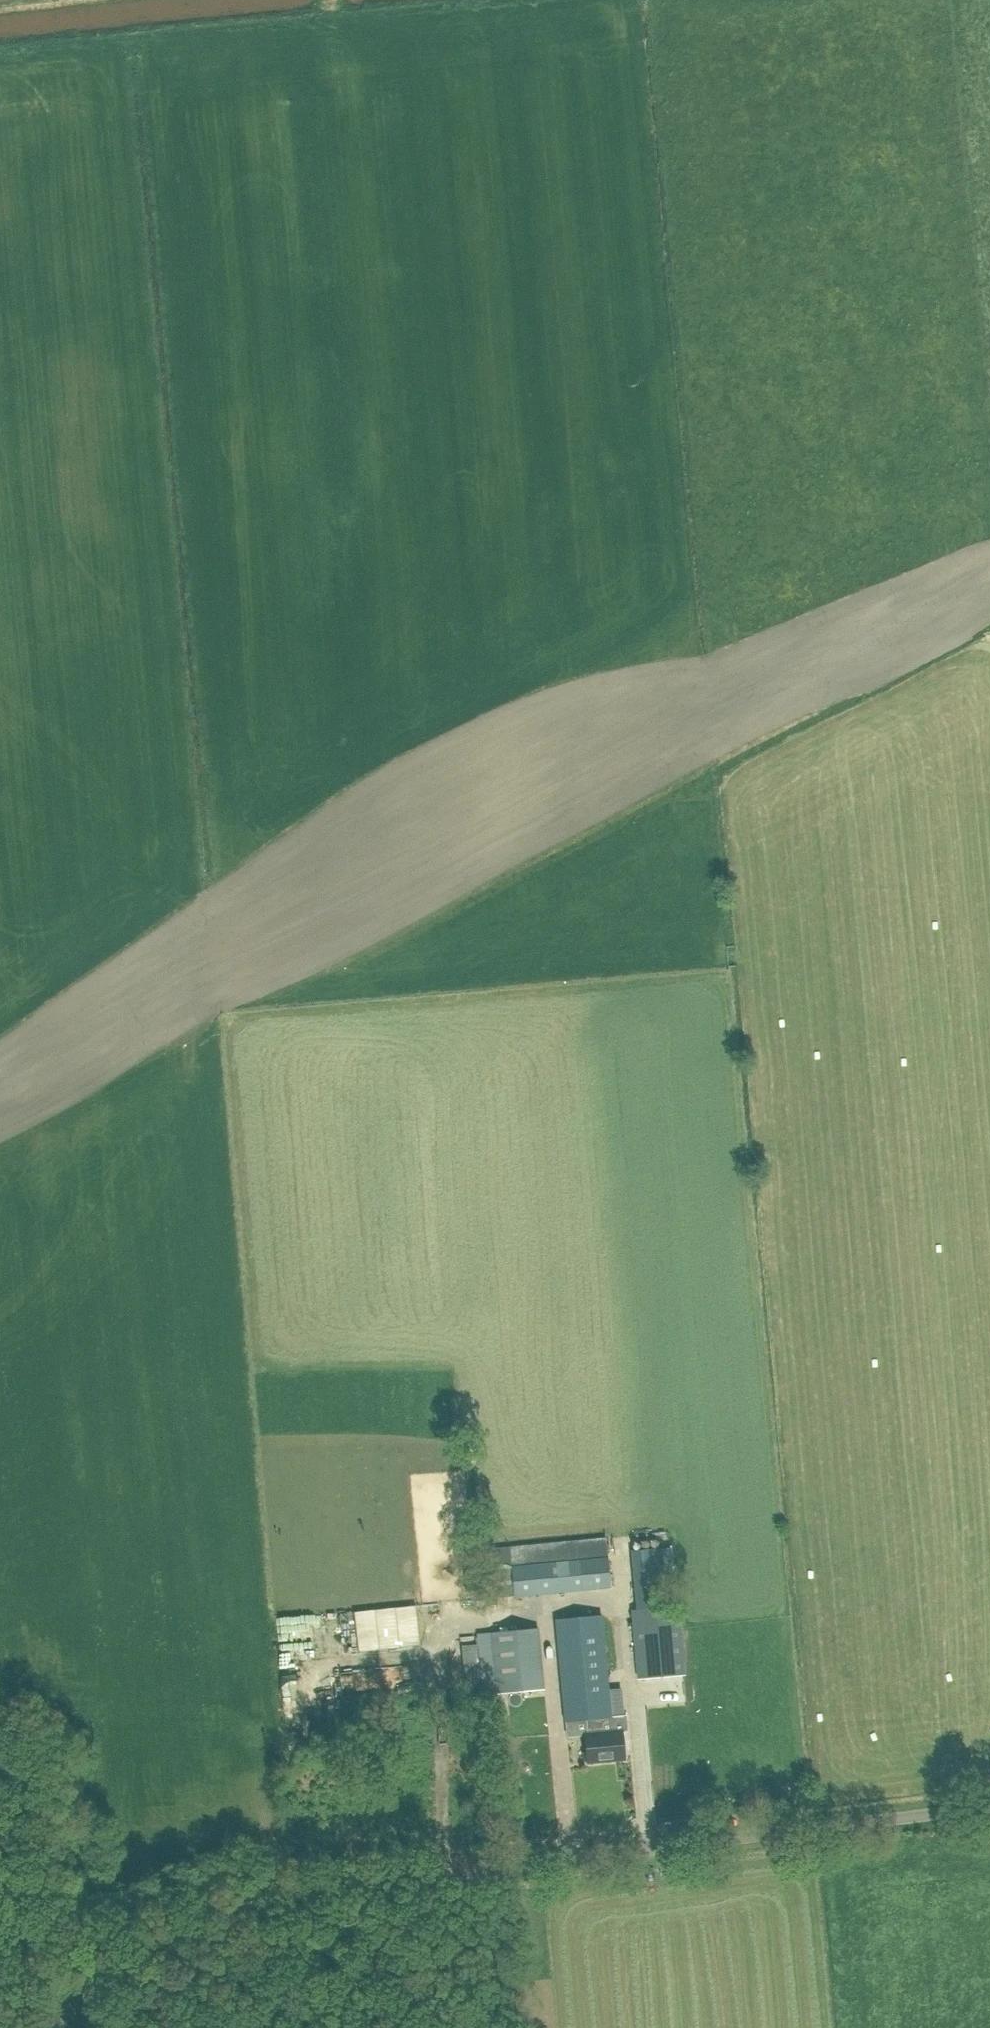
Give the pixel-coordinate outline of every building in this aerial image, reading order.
[(509,1546),(511,1566),(513,1598),(610,1588),(608,1557),(606,1537),(509,1546)] [(659,1596),(657,1567),(636,1569),(639,1607),(631,1608),(637,1678),(670,1675),(664,1606),(660,1606),(659,1596)] [(427,1614),(410,1615),(412,1658),(429,1657),(427,1614)] [(608,1718),(611,1718),(602,1615),(555,1619),(564,1722),(591,1720),(592,1732),(584,1733),(587,1763),(624,1760),(622,1730),(610,1731),(608,1718)] [(495,1693),(545,1689),(538,1628),(489,1633),(495,1693)]
